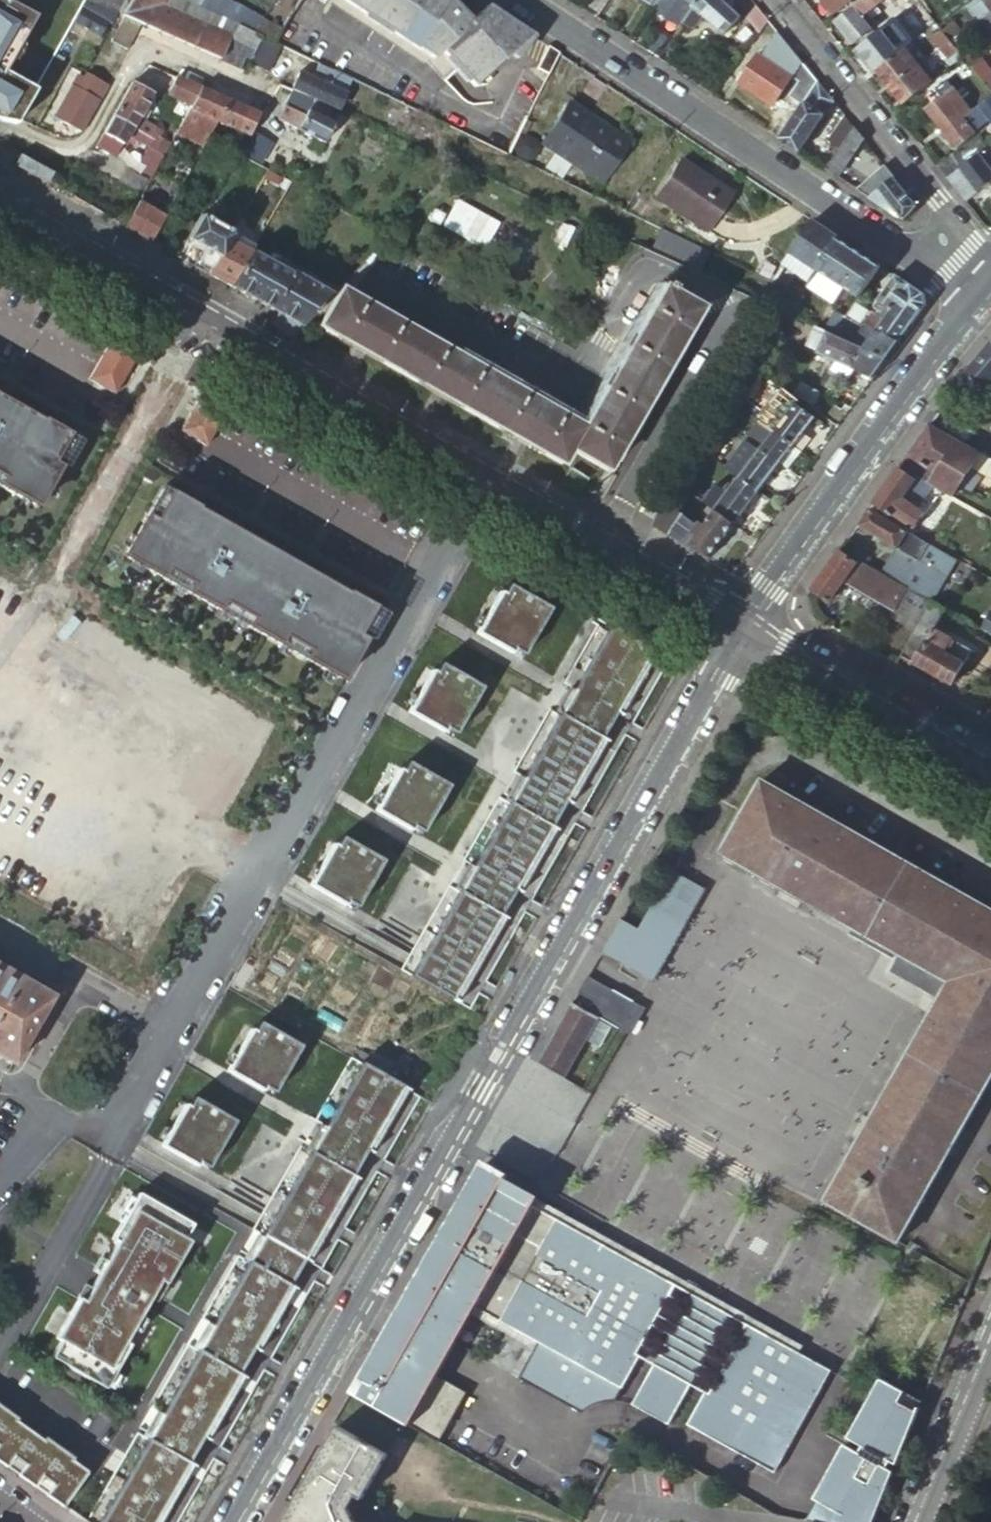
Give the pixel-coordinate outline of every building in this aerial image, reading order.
[(90,4),(83,0),(70,22),(68,24),(95,40),(104,25),(110,28),(116,17),(105,11),(91,5),(90,4)] [(90,4),(91,5),(105,11),(109,0),(92,0),(90,4)] [(105,11),(116,17),(119,18),(127,0),(109,0),(105,11)] [(212,61),(219,48),(199,39),(209,17),(196,11),(204,0),(131,0),(119,18),(149,32),(212,61)] [(426,58),(434,50),(471,86),(527,36),(515,28),(482,7),(467,21),(445,0),(334,0),(426,58)] [(692,6),(685,0),(658,0),(653,7),(679,25),(691,7),(692,6)] [(691,7),(723,35),(739,17),(727,7),(720,0),(696,0),(692,6),(691,7)] [(819,0),(819,4),(826,12),(829,13),(830,11),(832,13),(848,0),(820,0),(819,0)] [(834,21),(851,42),(873,25),(868,18),(862,12),(871,4),(877,0),(860,0),(834,21)] [(916,0),(904,0),(903,1),(896,6),(901,13),(917,0),(916,0)] [(970,5),(990,32),(990,0),(977,0),(970,5)] [(30,19),(0,3),(0,71),(30,19)] [(877,11),(871,4),(862,12),(868,18),(877,11)] [(745,16),(758,33),(767,21),(754,5),(745,16)] [(899,14),(890,21),(895,27),(904,20),(899,14)] [(247,35),(209,17),(199,39),(219,48),(212,61),(233,70),(238,59),(244,61),(254,39),(247,35)] [(140,29),(124,21),(110,47),(126,56),(140,29)] [(890,21),(856,48),(874,71),(892,57),(884,46),(891,41),(896,37),(891,30),(895,27),(890,21)] [(254,39),(266,45),(275,31),(256,22),(247,35),(254,39)] [(950,22),(940,30),(952,46),(956,50),(961,57),(970,68),(980,61),(950,22)] [(645,52),(656,59),(675,30),(665,23),(645,52)] [(940,30),(937,26),(934,23),(928,28),(934,36),(940,30)] [(952,46),(940,30),(934,36),(937,40),(935,42),(944,53),(946,51),(952,46)] [(903,48),(907,53),(927,37),(923,32),(903,48)] [(800,62),(779,36),(764,59),(791,76),(800,62)] [(884,46),(892,57),(899,51),(891,41),(884,46)] [(256,43),(245,66),(261,74),(273,51),(256,43)] [(952,46),(946,51),(949,55),(956,50),(952,46)] [(554,54),(544,47),(532,71),(542,77),(554,54)] [(892,57),(874,71),(887,87),(916,64),(907,53),(903,48),(899,51),(892,57)] [(944,53),(953,63),(955,61),(961,57),(956,50),(949,55),(946,51),(944,53)] [(791,76),(764,59),(757,54),(737,84),(771,106),(791,76)] [(983,85),(970,68),(961,57),(955,61),(988,102),(990,100),(990,95),(983,85)] [(916,64),(930,81),(935,77),(921,60),(916,64)] [(983,85),(990,79),(990,74),(980,61),(970,68),(983,85)] [(930,82),(930,81),(916,64),(887,87),(902,105),(930,82)] [(327,112),(332,114),(348,84),(315,69),(309,82),(296,77),(288,94),(320,109),(327,112)] [(816,82),(805,69),(789,95),(802,103),(816,82)] [(10,124),(30,90),(0,73),(0,120),(10,124)] [(983,85),(990,95),(990,79),(983,85)] [(73,81),(50,118),(77,134),(104,90),(88,81),(84,87),(73,81)] [(187,110),(197,92),(173,81),(164,97),(187,110)] [(778,140),(798,152),(832,102),(816,82),(802,103),(778,140)] [(128,131),(148,142),(164,151),(166,146),(156,140),(159,135),(134,121),(148,97),(129,86),(109,120),(128,131)] [(902,105),(887,87),(880,92),(895,110),(902,105)] [(953,88),(925,110),(955,147),(974,133),(971,130),(962,119),(971,111),(953,88)] [(192,117),(203,95),(197,92),(187,110),(180,122),(170,140),(196,155),(211,126),(192,117)] [(320,109),(288,94),(273,128),(318,149),(328,129),(325,128),(329,121),(324,119),(327,112),(320,109)] [(192,117),(211,126),(223,105),(203,95),(192,117)] [(988,102),(978,110),(990,127),(990,100),(988,102)] [(223,105),(211,126),(232,137),(243,115),(223,105)] [(563,107),(537,147),(595,186),(620,147),(563,107)] [(981,122),(971,111),(962,119),(971,130),(981,122)] [(255,121),(243,115),(232,137),(243,142),(255,121)] [(853,128),(844,116),(826,142),(838,150),(853,128)] [(128,131),(109,120),(93,149),(111,159),(128,131)] [(833,175),(838,178),(863,140),(853,128),(838,150),(837,153),(830,163),(825,170),(833,175)] [(936,166),(945,178),(985,147),(979,139),(961,153),(955,151),(936,166)] [(164,151),(148,142),(144,150),(159,159),(164,151)] [(963,200),(990,179),(990,142),(985,147),(945,178),(963,200)] [(816,155),(830,163),(837,153),(823,144),(816,155)] [(159,159),(144,150),(132,172),(147,180),(159,159)] [(16,168),(48,187),(55,176),(23,157),(16,168)] [(676,161),(653,198),(703,230),(727,194),(676,161)] [(884,166),(855,190),(868,198),(893,177),(884,166)] [(917,206),(893,177),(868,198),(903,221),(917,206)] [(138,203),(123,229),(149,244),(163,217),(138,203)] [(194,269),(205,275),(226,239),(230,233),(199,215),(185,239),(204,250),(194,269)] [(822,228),(808,220),(788,251),(801,260),(813,268),(834,236),(829,233),(822,228)] [(205,275),(225,286),(246,250),(226,239),(205,275)] [(225,286),(298,327),(329,295),(295,275),(297,270),(285,263),(282,270),(246,250),(225,286)] [(877,301),(890,309),(909,322),(922,304),(921,293),(886,270),(877,283),(884,288),(876,300),(877,301)] [(574,435),(566,449),(602,470),(695,309),(658,288),(574,435)] [(35,324),(42,294),(25,291),(18,321),(35,324)] [(553,472),(566,449),(574,435),(330,298),(310,334),(325,342),(508,447),(553,472)] [(886,315),(890,309),(877,301),(874,306),(886,315)] [(780,305),(777,311),(783,313),(786,308),(780,305)] [(909,322),(890,309),(886,315),(881,321),(873,332),(894,343),(909,322)] [(803,324),(784,316),(779,324),(799,334),(803,324)] [(846,322),(852,325),(857,319),(850,316),(846,322)] [(858,349),(813,329),(808,338),(803,336),(800,343),(805,345),(804,348),(816,352),(814,355),(849,370),(858,349)] [(872,334),(860,350),(882,360),(894,343),(873,332),(872,334)] [(109,336),(83,383),(110,398),(136,351),(109,336)] [(962,377),(984,390),(984,389),(990,381),(990,344),(974,365),(962,377)] [(882,360),(860,350),(858,349),(849,370),(869,378),(882,360)] [(227,403),(201,388),(175,435),(201,450),(227,403)] [(790,406),(777,396),(758,421),(771,430),(790,406)] [(30,508),(68,439),(0,400),(0,491),(30,508)] [(840,403),(836,408),(843,414),(847,408),(840,403)] [(790,406),(771,430),(791,445),(809,420),(790,406)] [(918,438),(897,468),(915,477),(933,487),(951,498),(971,470),(982,455),(928,425),(918,438)] [(771,430),(758,448),(777,463),(791,445),(771,430)] [(715,443),(711,449),(716,452),(720,447),(718,446),(715,443)] [(367,481),(370,473),(289,445),(285,459),(275,455),(268,476),(393,520),(402,493),(367,481)] [(758,448),(736,476),(756,491),(777,463),(758,448)] [(711,449),(707,455),(712,458),(716,452),(711,449)] [(971,470),(990,482),(990,460),(982,455),(971,470)] [(876,497),(871,503),(890,517),(892,516),(913,528),(924,513),(916,509),(933,487),(915,477),(913,480),(897,468),(876,497)] [(714,505),(711,509),(732,523),(756,491),(736,476),(729,485),(714,505)] [(711,484),(701,498),(714,505),(729,485),(727,483),(720,491),(711,484)] [(154,486),(115,556),(333,677),(371,608),(154,486)] [(665,503),(650,527),(665,536),(681,512),(676,509),(665,503)] [(696,524),(694,528),(716,544),(732,523),(711,509),(703,519),(699,518),(696,524)] [(927,543),(867,509),(855,527),(895,549),(882,574),(931,601),(954,558),(927,543)] [(665,536),(685,547),(694,528),(696,524),(680,516),(682,513),(681,512),(665,536)] [(685,547),(705,559),(716,544),(694,528),(685,547)] [(831,560),(809,591),(827,603),(841,582),(849,571),(867,581),(873,571),(855,561),(854,563),(836,553),(831,560)] [(849,571),(841,582),(893,610),(905,589),(904,588),(873,571),(867,581),(849,571)] [(472,628),(475,629),(507,647),(508,644),(518,650),(523,640),(545,602),(503,578),(498,588),(495,586),(472,628)] [(889,616),(915,630),(930,603),(927,600),(905,589),(893,610),(889,616)] [(943,610),(930,603),(915,630),(900,656),(914,664),(933,629),(943,610)] [(990,610),(980,627),(990,633),(990,611),(990,610)] [(463,876),(406,974),(448,998),(504,899),(510,889),(554,812),(560,801),(606,722),(611,713),(647,649),(606,625),(569,689),(564,698),(519,777),(512,788),(468,866),(463,876)] [(933,629),(914,664),(952,685),(971,650),(933,629)] [(403,708),(406,709),(439,728),(440,724),(450,730),(455,721),(477,682),(435,659),(430,668),(427,666),(403,708)] [(370,808),(373,809),(405,827),(407,824),(417,830),(422,821),(444,782),(402,759),(397,768),(394,766),(370,808)] [(766,773),(724,845),(956,978),(830,1200),(903,1242),(990,1084),(990,903),(766,773)] [(304,884),(307,886),(339,904),(340,901),(351,907),(356,897),(377,859),(336,835),(330,844),(328,843),(304,884)] [(620,917),(601,950),(651,979),(670,945),(620,917)] [(589,1011),(599,1016),(618,1027),(619,1026),(626,1030),(641,1004),(633,1000),(634,999),(613,988),(612,988),(588,974),(578,991),(595,1000),(589,1011)] [(38,998),(0,977),(0,1065),(38,998)] [(595,1000),(578,991),(572,1001),(589,1011),(595,1000)] [(589,1011),(572,1001),(545,1049),(572,1064),(599,1016),(589,1011)] [(223,1070),(226,1071),(258,1090),(260,1086),(270,1092),(275,1083),(297,1044),(255,1021),(250,1030),(247,1028),(223,1070)] [(545,1049),(537,1063),(545,1068),(564,1078),(572,1064),(545,1049)] [(276,1204),(258,1235),(300,1259),(317,1228),(324,1217),(356,1160),(362,1149),(399,1085),(357,1061),(321,1125),(315,1136),(282,1193),(276,1204)] [(158,1145),(161,1146),(193,1165),(194,1161),(204,1167),(231,1119),(189,1096),(184,1105),(181,1103),(158,1145)] [(517,1377),(579,1413),(579,1412),(581,1411),(582,1410),(584,1409),(585,1408),(587,1407),(588,1406),(592,1405),(595,1404),(597,1403),(599,1402),(602,1402),(604,1401),(609,1401),(612,1401),(632,1365),(637,1356),(634,1354),(673,1285),(601,1244),(598,1250),(529,1210),(535,1200),(477,1168),(397,1309),(378,1342),(350,1392),(438,1442),(466,1391),(436,1374),(454,1342),(471,1313),(458,1306),(464,1294),(477,1301),(475,1307),(537,1342),(517,1377)] [(189,1222),(140,1194),(130,1211),(125,1208),(108,1237),(113,1240),(92,1278),(80,1299),(75,1296),(51,1336),(57,1339),(47,1356),(101,1387),(127,1343),(122,1340),(156,1279),(161,1282),(186,1239),(181,1236),(189,1222)] [(258,1235),(252,1246),(95,1521),(150,1521),(300,1259),(258,1235)] [(677,1287),(673,1285),(634,1354),(637,1356),(632,1365),(646,1373),(652,1364),(688,1385),(683,1394),(697,1402),(702,1393),(706,1395),(745,1326),(741,1324),(677,1287)] [(828,1373),(745,1326),(706,1395),(702,1393),(697,1402),(684,1425),(770,1474),(828,1373)] [(688,1385),(652,1364),(646,1373),(629,1405),(665,1425),(683,1394),(688,1385)] [(805,1520),(812,1521),(871,1521),(874,1514),(892,1472),(894,1465),(916,1412),(921,1402),(903,1393),(878,1378),(846,1438),(842,1445),(812,1499),(816,1501),(805,1520)] [(1,1462),(20,1435),(23,1431),(0,1415),(0,1463),(1,1462)] [(282,1521),(355,1521),(349,1507),(357,1494),(363,1498),(388,1454),(337,1425),(325,1447),(321,1444),(304,1473),(289,1499),(294,1502),(282,1521)] [(20,1435),(1,1462),(13,1470),(10,1474),(27,1486),(30,1482),(49,1455),(51,1451),(23,1431),(20,1435)] [(80,1471),(51,1451),(49,1455),(30,1482),(41,1490),(38,1494),(55,1506),(80,1471)]
